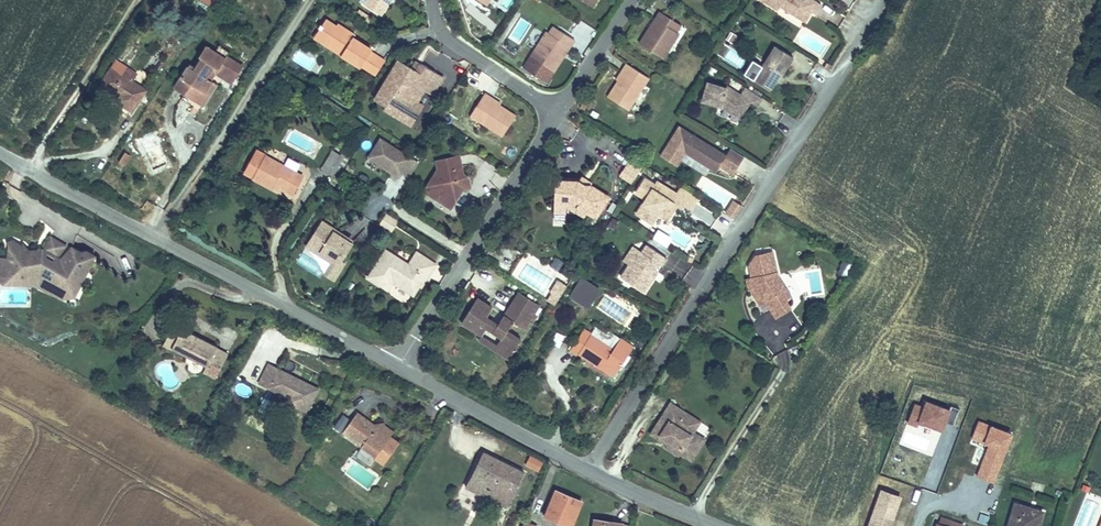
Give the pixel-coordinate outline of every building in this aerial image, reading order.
[(364,5),(381,15),(388,4),(385,3),(387,0),(367,0),(364,5)] [(813,0),(762,0),(778,10),(780,6),(782,4),(786,6),(784,9),(805,21),(811,12),(816,14),(821,5),(813,0)] [(368,22),(371,18),(359,11),(357,14),(368,22)] [(663,58),(679,33),(677,32),(670,27),(674,20),(660,11),(655,19),(659,21),(652,31),(649,29),(639,44),(663,58)] [(371,52),(364,47),(360,45),(359,45),(359,46),(358,46),(358,47),(356,46),(358,41),(353,38),(350,42),(343,37),(346,29),(337,24),(336,26),(325,19),(322,25),(321,24),(318,28),(320,28),(317,32),(328,39),(329,37),(332,37),(338,41),(335,51),(361,67),(361,66),(376,75),(385,61),(371,52)] [(652,31),(659,21),(655,19),(649,29),(652,31)] [(677,32),(681,25),(674,20),(670,27),(677,32)] [(556,38),(560,30),(553,26),(549,33),(556,38)] [(353,38),(355,35),(346,29),(343,37),(350,42),(353,38)] [(590,38),(594,32),(590,29),(586,35),(590,38)] [(560,55),(566,45),(570,47),(574,40),(560,30),(556,38),(549,33),(547,32),(531,56),(554,72),(563,57),(560,55)] [(335,51),(338,41),(332,37),(329,37),(328,39),(317,32),(314,37),(335,51)] [(372,50),(358,41),(356,46),(358,47),(358,46),(359,46),(359,45),(360,45),(364,47),(371,52),(372,50)] [(226,56),(230,51),(219,45),(215,52),(220,55),(217,59),(222,62),(226,56)] [(563,57),(570,47),(566,45),(560,55),(563,57)] [(206,77),(213,66),(235,79),(243,67),(226,56),(222,62),(217,59),(220,55),(215,52),(206,46),(199,56),(202,59),(196,68),(189,64),(176,85),(186,91),(184,94),(198,103),(212,81),(206,77)] [(782,74),(793,57),(775,46),(754,80),(770,90),(780,73),(782,74)] [(422,93),(424,90),(427,93),(426,95),(429,97),(430,94),(432,95),(443,77),(421,63),(416,70),(412,68),(399,60),(393,70),(374,100),(386,107),(384,110),(411,126),(423,107),(416,103),(422,93)] [(131,81),(136,74),(117,61),(112,68),(131,81)] [(416,70),(421,63),(416,61),(412,68),(416,70)] [(628,110),(649,78),(627,64),(622,71),(624,72),(618,81),(608,97),(628,110)] [(232,83),(235,79),(213,66),(211,70),(232,83)] [(131,81),(112,68),(101,84),(117,94),(118,92),(121,94),(120,96),(116,101),(132,111),(145,90),(131,81)] [(202,106),(217,84),(212,81),(198,103),(202,106)] [(757,106),(762,98),(744,87),(740,95),(726,86),(725,88),(708,82),(702,101),(717,105),(717,103),(720,104),(720,106),(732,114),(737,106),(744,110),(750,102),(757,106)] [(186,91),(176,85),(174,88),(184,94),(186,91)] [(500,105),(491,100),(492,98),(484,93),(470,115),(503,136),(516,116),(500,105)] [(585,110),(589,103),(584,100),(580,107),(585,110)] [(744,110),(737,106),(732,114),(739,118),(744,110)] [(725,156),(679,127),(661,156),(676,166),(686,151),(717,171),(720,166),(733,174),(744,157),(730,148),(725,156)] [(418,163),(380,138),(366,159),(399,180),(402,174),(408,178),(418,163)] [(607,140),(603,146),(618,155),(622,149),(607,140)] [(337,177),(350,154),(343,150),(340,155),(332,151),(332,153),(331,153),(322,169),(329,173),(337,177)] [(266,156),(255,151),(252,156),(263,162),(266,156)] [(124,165),(131,156),(125,152),(119,162),(124,165)] [(302,176),(266,156),(263,162),(252,156),(244,172),(254,177),(254,178),(271,188),(272,186),(274,182),(278,184),(277,185),(278,185),(293,193),(302,176)] [(470,187),(468,176),(464,177),(459,156),(436,161),(438,169),(440,178),(435,186),(431,184),(426,192),(437,199),(442,192),(455,200),(463,189),(470,187)] [(638,173),(644,164),(632,157),(627,166),(638,173)] [(632,183),(638,173),(627,166),(620,175),(632,183)] [(435,186),(440,178),(438,169),(429,183),(435,186)] [(590,185),(592,183),(581,176),(578,181),(584,185),(590,185)] [(681,208),(690,192),(681,187),(677,194),(657,181),(655,185),(645,179),(636,193),(637,193),(646,199),(637,214),(652,223),(658,214),(667,220),(673,211),(669,209),(673,203),(677,205),(681,208)] [(608,197),(590,185),(584,185),(578,181),(555,180),(554,205),(566,205),(583,216),(586,211),(596,218),(608,197)] [(450,208),(455,200),(442,192),(437,199),(450,208)] [(733,220),(742,207),(734,201),(724,214),(733,220)] [(392,231),(398,221),(386,213),(380,223),(388,228),(392,231)] [(614,230),(619,222),(613,218),(607,226),(614,230)] [(354,243),(320,224),(304,251),(330,265),(323,277),(335,284),(346,265),(343,263),(354,243)] [(56,258),(66,245),(51,236),(44,250),(56,258)] [(9,247),(10,251),(14,253),(9,259),(7,258),(5,258),(2,257),(0,257),(0,270),(2,277),(3,278),(20,278),(20,284),(33,285),(35,279),(47,283),(43,286),(66,297),(75,297),(82,282),(75,279),(77,276),(80,278),(87,263),(90,265),(95,256),(86,252),(81,253),(72,247),(62,260),(54,266),(46,260),(35,260),(34,261),(32,257),(28,259),(25,252),(28,250),(23,245),(22,246),(13,240),(7,242),(9,247)] [(654,270),(658,264),(661,266),(667,258),(647,245),(642,252),(639,250),(629,265),(621,277),(644,292),(654,277),(651,275),(654,270)] [(629,265),(639,250),(633,246),(623,261),(629,265)] [(56,258),(44,250),(43,248),(28,250),(32,257),(34,261),(35,260),(46,260),(54,266),(62,260),(57,257),(56,258)] [(415,294),(434,263),(417,251),(408,264),(404,261),(386,250),(368,277),(388,290),(393,283),(398,286),(399,284),(415,294)] [(785,288),(778,276),(772,252),(755,256),(749,266),(752,278),(750,279),(751,285),(755,291),(752,293),(760,304),(765,301),(776,317),(790,308),(786,301),(783,303),(777,293),(785,288)] [(848,278),(856,267),(846,261),(838,272),(848,278)] [(82,282),(90,265),(87,263),(80,278),(77,276),(75,279),(82,282)] [(0,270),(0,280),(4,284),(20,284),(20,278),(3,278),(1,278),(2,277),(0,270)] [(580,278),(568,299),(589,311),(601,290),(580,278)] [(66,297),(43,286),(47,283),(35,279),(33,285),(62,299),(75,297),(66,297)] [(755,291),(751,285),(750,279),(747,279),(748,287),(752,293),(755,291)] [(559,297),(567,286),(558,280),(551,292),(559,297)] [(415,294),(399,284),(398,286),(413,296),(415,294)] [(612,297),(615,292),(609,288),(606,293),(612,297)] [(790,298),(790,296),(785,288),(777,293),(783,303),(786,301),(790,298)] [(498,324),(486,317),(492,308),(477,298),(461,323),(481,335),(481,336),(486,328),(502,338),(496,345),(511,355),(521,340),(507,331),(513,321),(524,328),(532,316),(534,313),(539,306),(518,292),(498,324)] [(554,305),(559,297),(551,292),(550,292),(552,294),(548,300),(554,305)] [(172,348),(182,328),(175,324),(165,344),(172,348)] [(620,338),(609,331),(607,334),(596,327),(591,334),(613,349),(620,338)] [(228,354),(216,349),(218,347),(202,339),(201,341),(194,338),(196,335),(182,328),(172,348),(207,366),(204,371),(216,377),(228,354)] [(633,347),(620,338),(613,349),(591,334),(583,329),(571,350),(614,377),(633,347)] [(511,355),(481,336),(481,335),(479,340),(509,359),(511,355)] [(318,390),(269,365),(261,379),(270,384),(269,387),(290,398),(288,402),(307,411),(318,390)] [(333,392),(337,382),(327,377),(323,386),(333,392)] [(269,387),(270,384),(261,379),(259,383),(269,387)] [(924,407),(914,403),(906,427),(915,429),(915,433),(940,440),(950,408),(926,401),(924,407)] [(691,460),(700,447),(689,439),(691,435),(677,426),(685,413),(670,403),(651,434),(663,442),(665,439),(669,441),(667,444),(666,447),(679,455),(680,453),(691,460)] [(375,457),(390,436),(383,431),(382,425),(376,426),(357,412),(342,433),(375,457)] [(390,436),(394,432),(383,424),(382,425),(383,431),(390,436)] [(700,447),(704,439),(693,432),(691,435),(689,439),(700,447)] [(507,507),(524,473),(483,452),(465,486),(507,507)] [(529,455),(524,466),(538,472),(543,461),(529,455)] [(572,524),(581,501),(556,491),(545,516),(555,520),(557,517),(572,524)] [(899,499),(881,492),(876,507),(871,521),(869,525),(890,525),(899,499)] [(1043,512),(1015,504),(1009,525),(1038,525),(1043,512)] [(572,524),(557,517),(555,520),(554,523),(561,525),(571,525),(572,524)] [(955,524),(956,523),(942,518),(942,520),(940,519),(939,524),(938,524),(937,525),(961,525),(955,524)]
